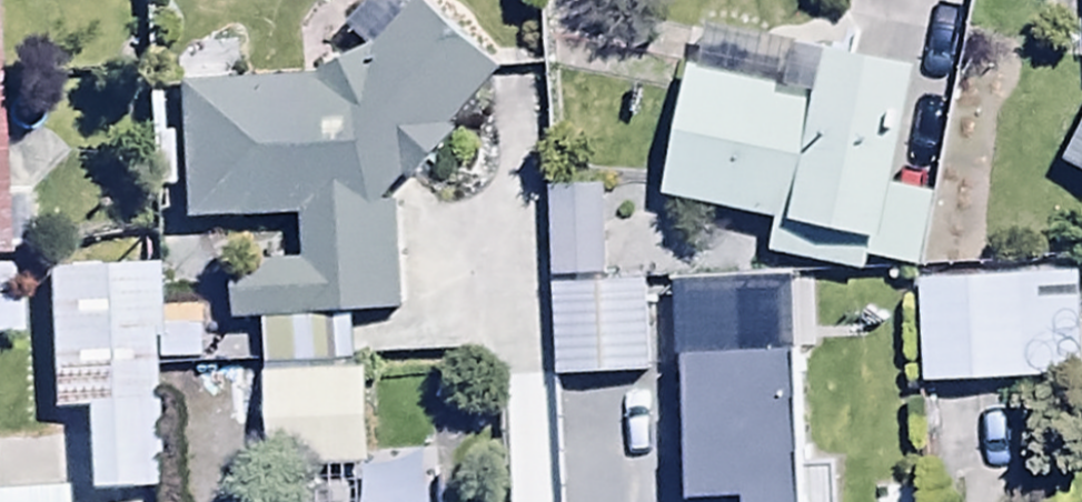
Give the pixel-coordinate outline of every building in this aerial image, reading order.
[(382,54),(374,48),(319,87),(176,96),(179,229),(300,225),(302,275),(234,277),(235,330),(262,329),(354,328),(394,326),(391,205),(456,147),(442,133),(496,77),(426,10),(382,54)] [(698,79),(692,78),(664,206),(779,231),(772,263),(864,283),(867,265),(919,276),(935,204),(895,195),(921,78),(831,59),(829,65),(707,39),(698,79)] [(1062,168),(1081,179),(1081,130),(1062,168)] [(605,196),(550,196),(550,287),(605,287),(605,196)] [(156,278),(48,280),(49,419),(87,418),(88,501),(159,500),(156,278)] [(924,287),(927,391),(1081,386),(1081,333),(1080,282),(924,287)] [(645,295),(554,298),(556,385),(648,382),(645,295)] [(354,328),(262,329),(266,470),(368,467),(365,376),(355,376),(354,328)] [(684,365),(688,501),(805,501),(802,362),(684,365)] [(0,449),(0,501),(65,501),(62,446),(0,449)] [(367,476),(367,501),(424,501),(424,474),(367,476)]
